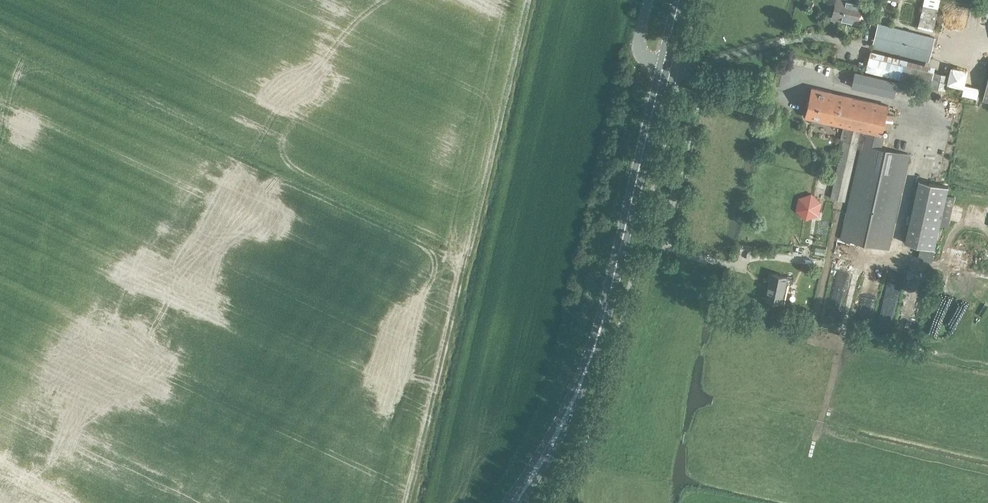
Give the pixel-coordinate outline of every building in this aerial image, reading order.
[(858,16),(861,2),(852,0),(835,0),(831,18),(856,24),(858,16)] [(922,8),(918,27),(932,30),(939,0),(924,0),(923,5),(922,8)] [(878,24),(872,46),(928,61),(934,38),(878,24)] [(870,55),(866,70),(929,86),(945,90),(949,73),(933,69),(934,66),(871,50),(870,55)] [(898,81),(859,72),(855,71),(851,86),(855,87),(894,96),(896,89),(898,81)] [(888,249),(905,174),(909,155),(880,148),(883,135),(881,134),(888,106),(812,88),(805,117),(844,126),(841,139),(844,140),(841,152),(830,198),(845,200),(856,148),(860,149),(840,238),(888,249)] [(947,187),(928,182),(918,180),(903,242),(921,246),(933,249),(947,187)] [(818,215),(821,202),(811,194),(799,198),(796,210),(806,219),(818,215)] [(918,259),(930,261),(933,249),(921,246),(918,259)] [(769,280),(765,298),(781,302),(787,277),(769,273),(768,280),(769,280)]
